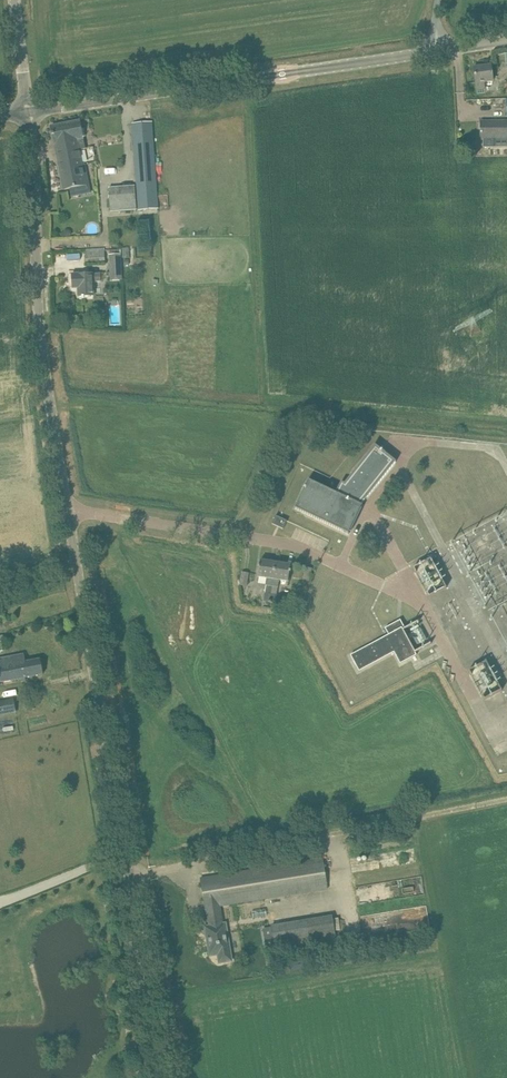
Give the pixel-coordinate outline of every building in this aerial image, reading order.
[(491,65),(474,67),(477,92),(485,91),(484,82),(493,81),(491,65)] [(84,137),(83,137),(80,121),(51,127),(54,143),(55,143),(57,154),(79,149),(79,150),(86,148),(84,137)] [(495,139),(506,139),(506,121),(481,121),(481,139),(484,139),(484,147),(495,146),(495,139)] [(158,208),(153,133),(152,122),(133,123),(139,210),(158,208)] [(79,149),(57,154),(64,189),(86,185),(84,176),(88,176),(86,163),(81,164),(79,150),(79,149)] [(85,251),(86,263),(105,262),(105,250),(85,251)] [(121,254),(109,255),(110,273),(122,272),(121,254)] [(82,297),(95,297),(94,281),(101,281),(100,273),(78,274),(79,296),(82,296),(82,297)] [(308,480),(295,508),(350,534),(363,505),(362,504),(362,503),(366,499),(367,499),(397,461),(375,444),(374,445),(375,445),(345,483),(341,482),(336,493),(308,480)] [(287,521),(276,515),(272,523),(283,529),(287,521)] [(270,603),(276,562),(261,560),(258,577),(267,578),(264,602),(270,603)] [(289,581),(291,564),(276,562),(270,603),(276,603),(279,580),(289,581)] [(304,581),(310,581),(312,568),(305,567),(304,581)] [(240,584),(247,585),(249,573),(242,572),(240,584)] [(415,652),(431,644),(419,621),(405,628),(401,619),(386,628),(389,634),(351,655),(359,671),(394,652),(400,664),(417,655),(415,652)] [(43,674),(40,659),(25,662),(24,654),(0,658),(0,682),(43,674)] [(469,669),(483,698),(500,690),(486,660),(469,669)] [(17,712),(15,698),(0,700),(0,715),(17,712)] [(328,889),(324,869),(323,858),(201,878),(206,909),(206,908),(210,931),(208,931),(209,936),(207,936),(210,956),(218,954),(220,963),(232,961),(226,922),(223,923),(221,906),(328,889)] [(266,909),(252,911),(253,918),(267,916),(266,909)] [(283,924),(272,925),(276,953),(288,951),(283,924)]
